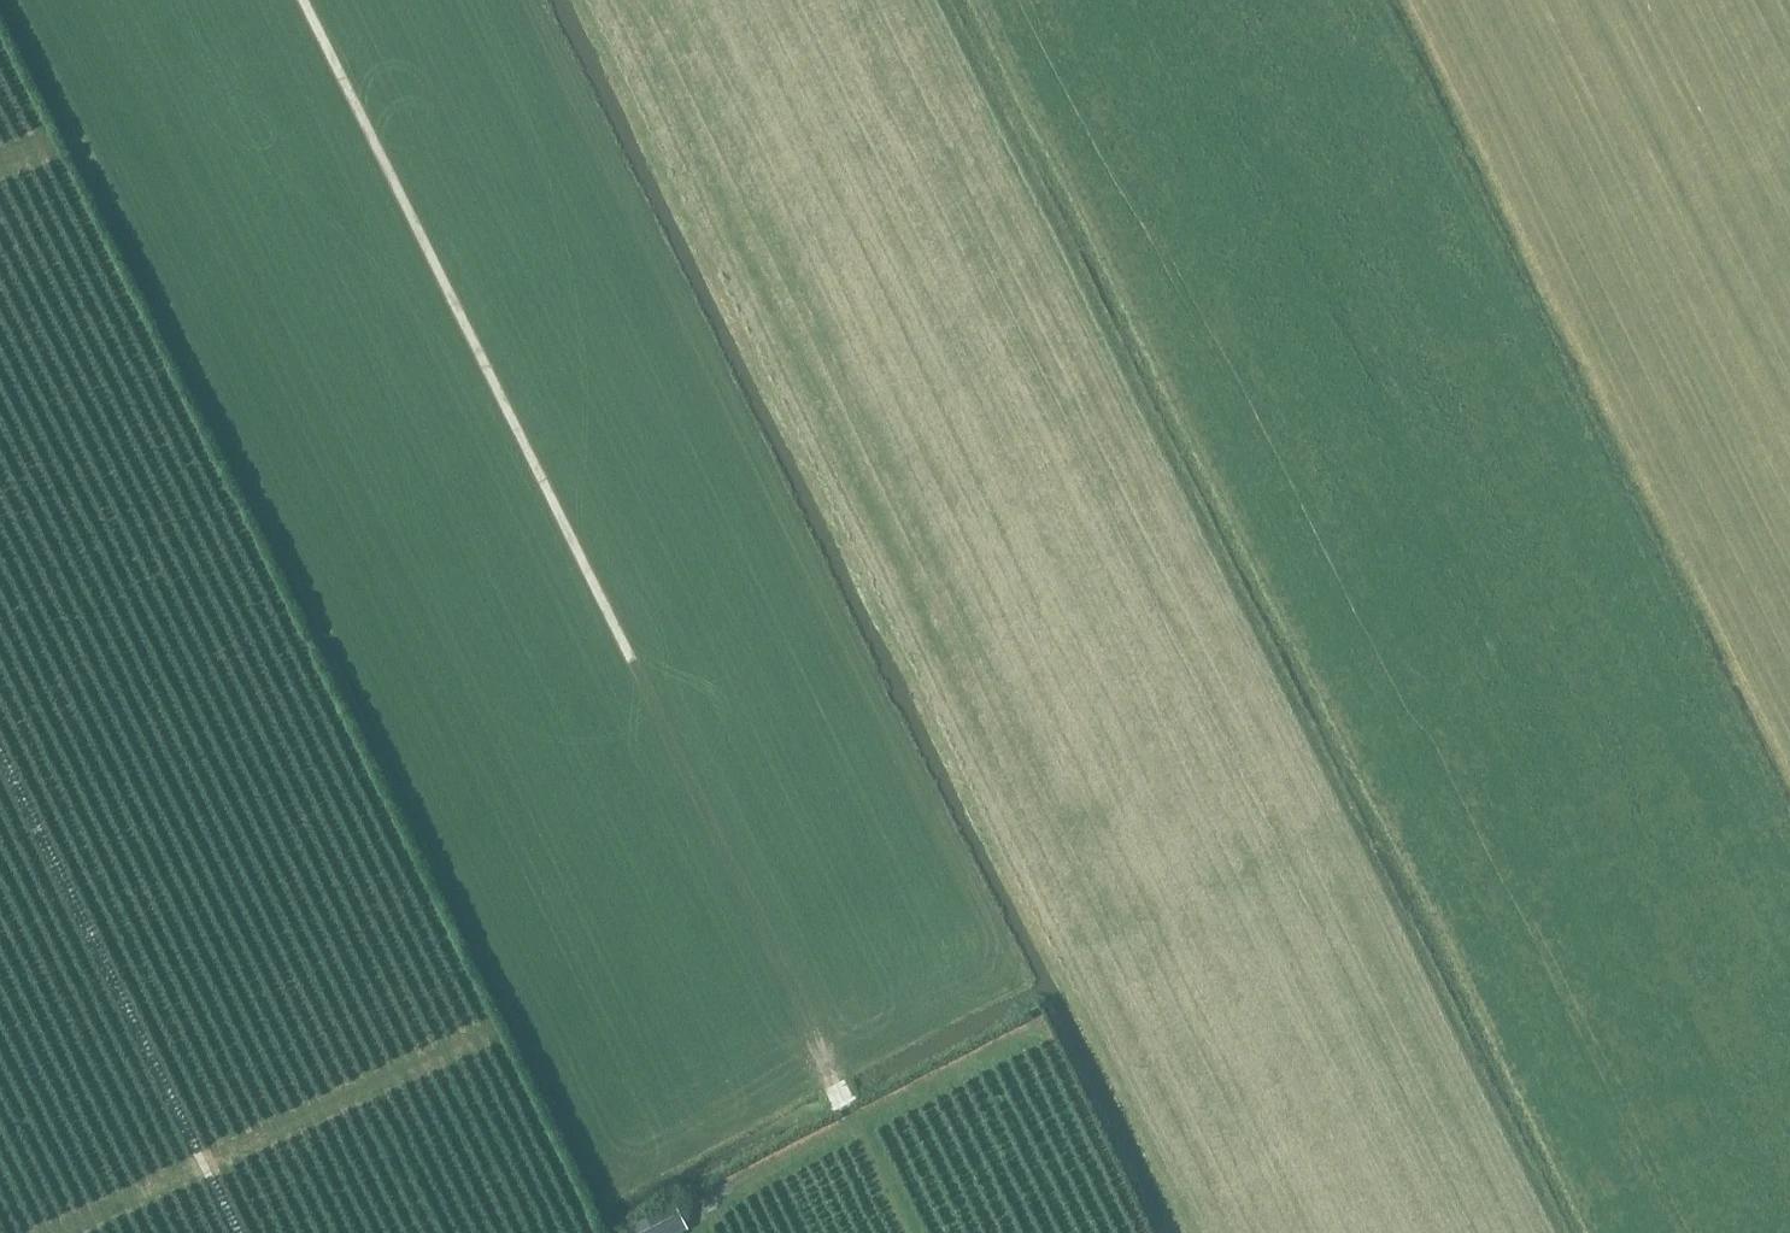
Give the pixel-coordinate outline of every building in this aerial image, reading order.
[(633,1220),(639,1232),(682,1212),(676,1199),(633,1220)] [(644,1232),(679,1232),(690,1227),(683,1213),(644,1232)]
